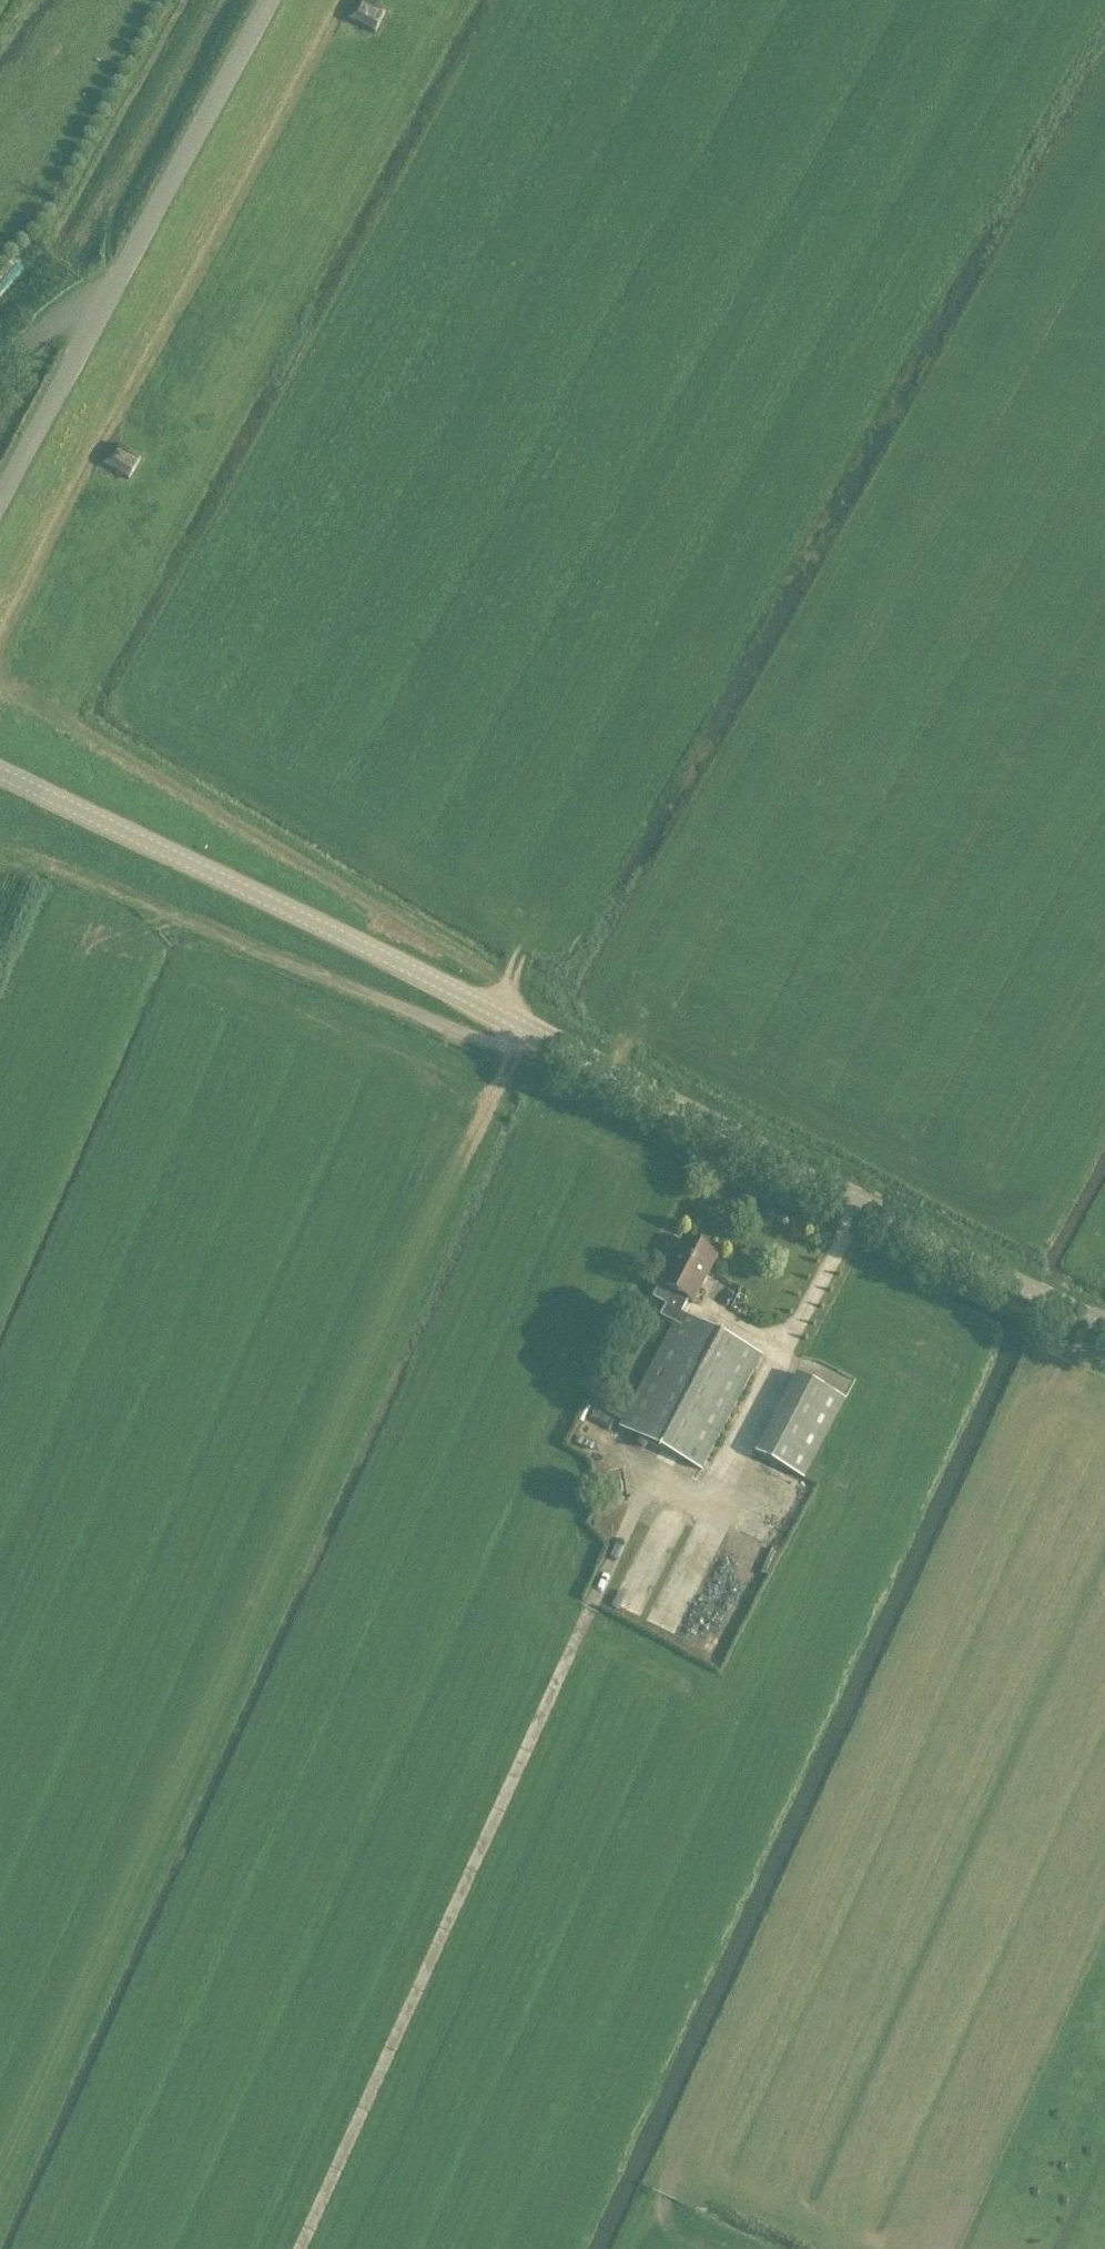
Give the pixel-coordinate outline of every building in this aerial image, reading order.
[(388,15),(361,1),(350,23),(377,37),(388,15)] [(140,463),(113,449),(102,471),(129,485),(140,463)] [(674,1324),(620,1428),(702,1471),(762,1357),(681,1315),(689,1300),(693,1303),(702,1287),(700,1286),(707,1273),(708,1274),(717,1257),(684,1240),(660,1285),(680,1296),(674,1309),(667,1305),(660,1317),(674,1324)] [(797,1375),(756,1454),(803,1479),(845,1400),(797,1375)]
